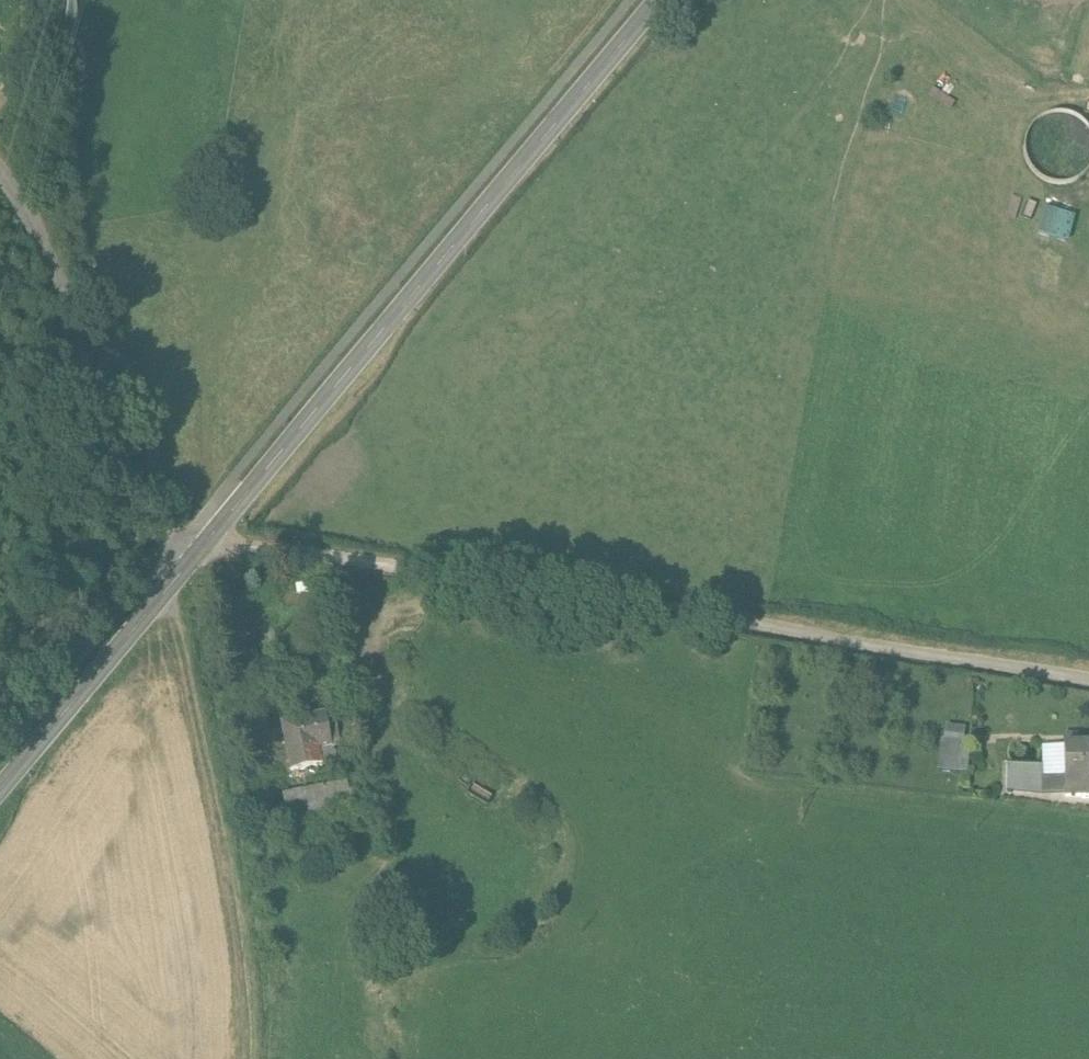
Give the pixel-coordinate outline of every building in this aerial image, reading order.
[(324,716),(281,725),(287,751),(316,744),(315,740),(328,737),(324,716)] [(937,769),(965,770),(967,727),(938,726),(937,769)] [(316,744),(287,751),(290,765),(321,767),(316,744)] [(1062,745),(1063,776),(1063,791),(1063,797),(1079,796),(1079,800),(1088,800),(1088,745),(1062,745)] [(1063,776),(1040,777),(1041,791),(1063,791),(1063,776)] [(287,816),(351,800),(345,777),(282,793),(287,816)]
